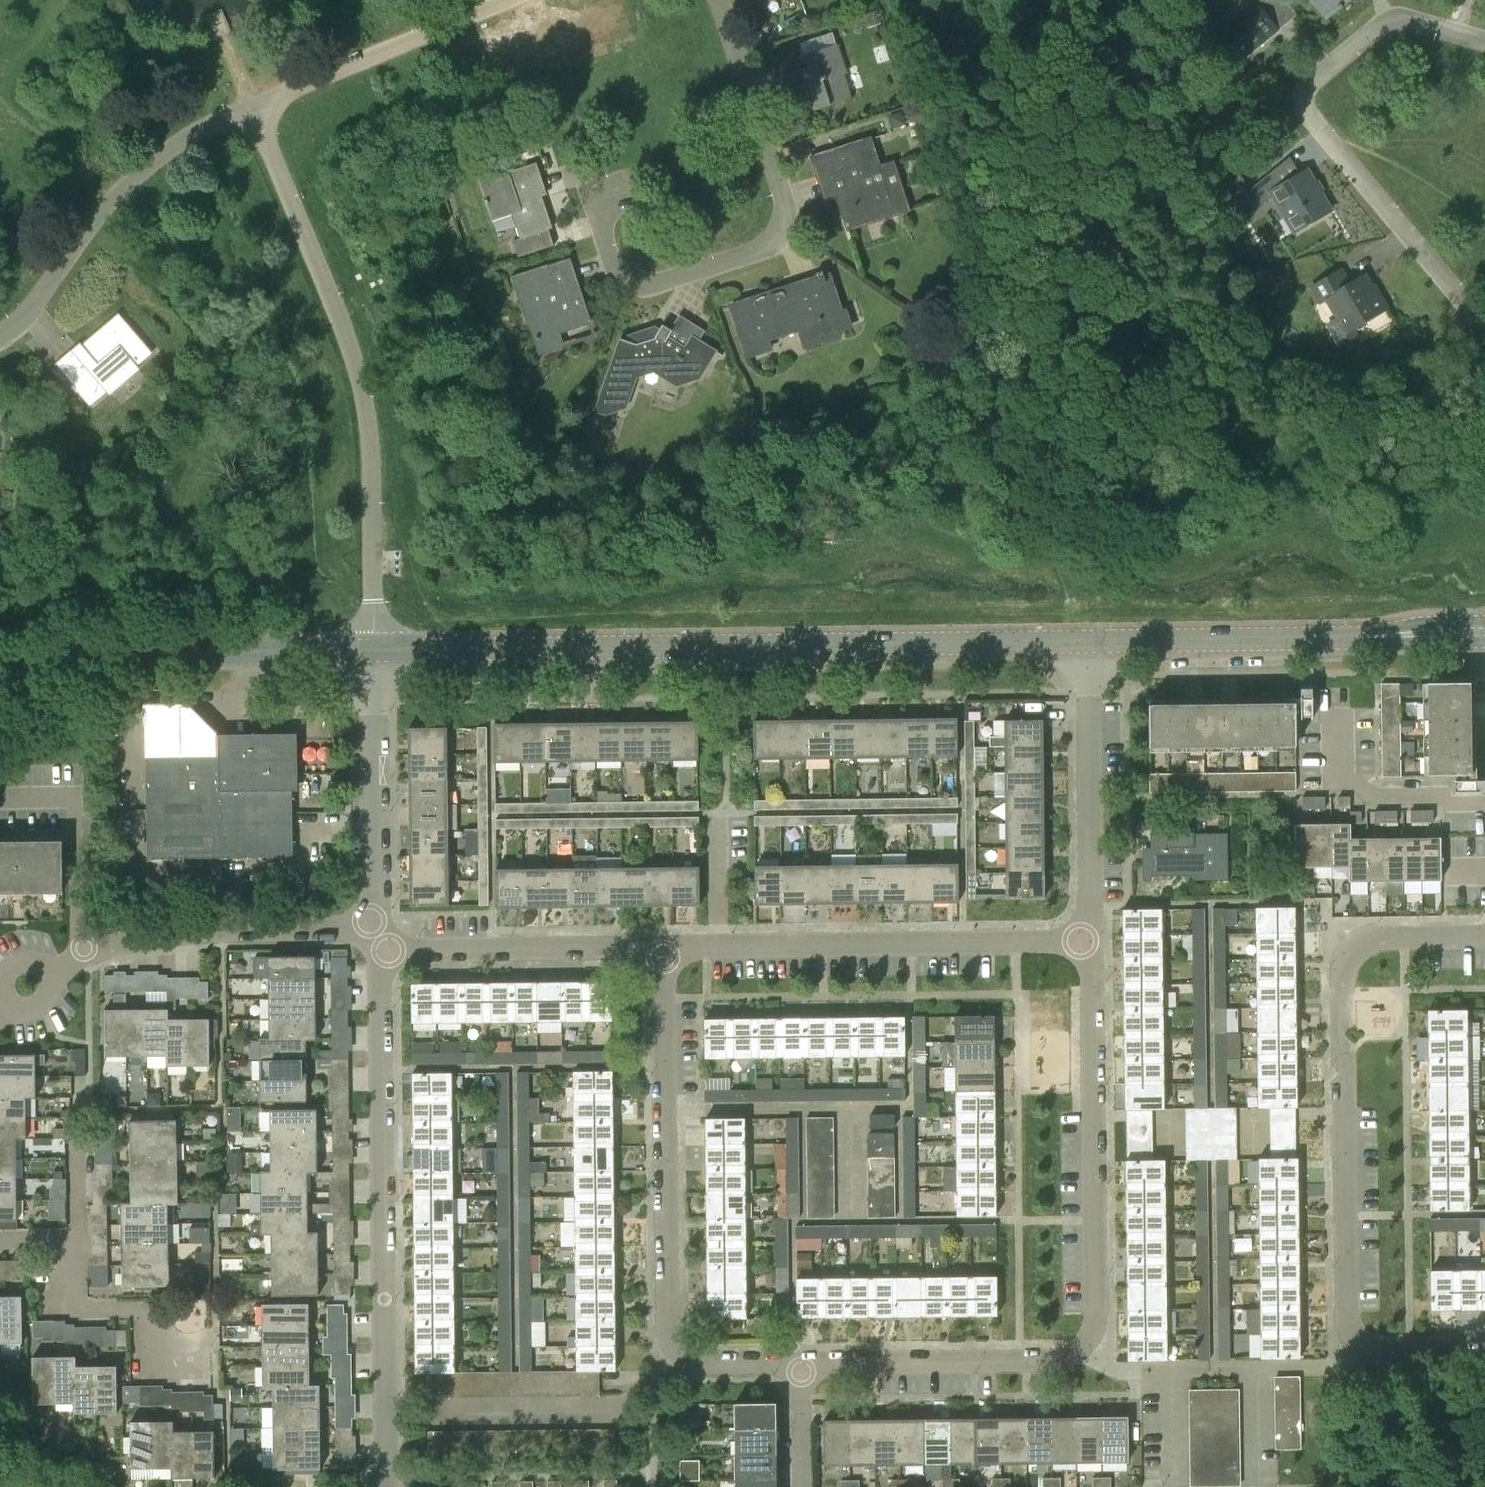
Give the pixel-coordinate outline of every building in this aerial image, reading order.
[(1285,4),(1282,0),(1253,0),(1215,31),(1238,58),(1251,47),(1254,51),(1278,31),(1267,18),(1285,4)] [(1340,6),(1347,0),(1311,0),(1326,18),(1336,9),(1338,11),(1342,8),(1340,6)] [(876,11),(863,15),(866,25),(879,20),(876,11)] [(820,49),(837,43),(833,32),(816,37),(820,49)] [(802,56),(806,68),(785,75),(791,92),(806,87),(814,111),(852,99),(842,70),(846,69),(838,44),(802,56)] [(903,124),(899,112),(887,116),(891,128),(903,124)] [(870,139),(812,158),(818,176),(822,175),(827,191),(823,192),(825,199),(836,196),(848,230),(868,223),(909,210),(893,163),(880,167),(867,171),(864,160),(876,156),(870,139)] [(539,188),(544,187),(536,163),(510,172),(509,172),(479,181),(492,222),(512,215),(520,240),(513,242),(518,257),(553,246),(548,230),(552,229),(539,188)] [(1293,213),(1302,228),(1330,212),(1305,171),(1279,186),(1271,173),(1246,194),(1254,208),(1273,196),(1286,218),(1293,213)] [(1222,187),(1230,197),(1246,184),(1238,173),(1222,186),(1222,187)] [(557,332),(589,322),(569,262),(548,269),(546,264),(510,276),(526,325),(531,323),(540,352),(562,345),(557,332)] [(829,275),(824,277),(822,272),(815,274),(816,277),(794,284),(797,293),(785,297),(785,294),(784,294),(783,293),(782,292),(781,292),(780,292),(779,292),(756,300),(755,300),(755,301),(754,302),(754,303),(754,304),(755,306),(750,308),(748,300),(730,306),(747,357),(770,350),(765,335),(797,324),(805,347),(840,336),(838,331),(850,327),(845,310),(841,312),(829,275)] [(1364,276),(1341,289),(1333,275),(1311,288),(1320,303),(1325,300),(1337,321),(1344,317),(1352,329),(1387,309),(1378,294),(1376,295),(1364,276)] [(76,354),(72,350),(55,364),(73,385),(72,388),(76,393),(78,391),(90,405),(107,391),(111,395),(139,372),(135,367),(151,354),(137,338),(133,342),(114,319),(81,347),(82,349),(76,354)] [(684,347),(668,337),(672,331),(662,325),(656,336),(646,330),(637,333),(634,343),(618,338),(593,411),(604,414),(610,399),(625,404),(636,372),(640,373),(654,369),(677,383),(696,377),(713,350),(691,336),(684,347)] [(1427,776),(1471,776),(1469,683),(1426,684),(1427,771),(1427,776)] [(1381,684),(1381,699),(1390,699),(1390,684),(1381,684)] [(1399,688),(1399,684),(1390,684),(1390,699),(1399,699),(1399,688)] [(145,757),(215,756),(215,723),(185,693),(144,694),(145,757)] [(1300,697),(1300,720),(1312,719),(1312,697),(1310,697),(1300,697)] [(964,718),(986,718),(987,700),(965,700),(964,718)] [(1295,748),(1295,704),(1148,706),(1149,749),(1295,748)] [(1390,720),(1390,705),(1381,705),(1381,720),(1390,720)] [(1400,705),(1390,705),(1390,720),(1400,720),(1400,705)] [(932,757),(931,718),(905,719),(905,757),(932,757)] [(957,718),(931,718),(932,757),(957,757),(957,718)] [(855,758),(855,719),(830,720),(830,758),(855,758)] [(880,758),(880,719),(855,719),(855,758),(880,758)] [(905,757),(905,719),(880,719),(880,758),(905,757)] [(754,759),(779,759),(779,720),(754,721),(754,759)] [(779,720),(779,759),(805,759),(805,720),(779,720)] [(805,720),(805,759),(830,758),(830,720),(805,720)] [(1043,720),(1004,721),(1004,736),(988,736),(988,747),(1004,747),(1043,746),(1043,720)] [(1391,735),(1390,720),(1381,720),(1381,735),(1391,735)] [(1400,735),(1400,720),(1390,720),(1391,735),(1400,735)] [(965,721),(965,748),(975,748),(974,721),(965,721)] [(646,760),(646,722),(621,723),(621,761),(646,760)] [(672,760),(671,722),(646,722),(646,760),(672,760)] [(698,722),(671,722),(672,760),(698,760),(698,722)] [(494,762),(519,762),(519,723),(493,724),(494,762)] [(545,761),(545,723),(519,723),(519,762),(545,761)] [(571,761),(571,723),(545,723),(545,761),(571,761)] [(596,761),(595,723),(571,723),(571,761),(596,761)] [(621,761),(621,723),(595,723),(596,761),(621,761)] [(1413,723),(1402,723),(1402,735),(1413,735),(1413,723)] [(408,729),(408,754),(446,754),(446,728),(408,729)] [(476,728),(477,754),(486,754),(485,728),(476,728)] [(223,858),(293,857),(292,814),(291,772),(291,740),(232,741),(224,741),(224,756),(215,756),(145,757),(146,808),(147,860),(223,858)] [(1391,741),(1382,741),(1382,756),(1391,756),(1391,741)] [(1400,756),(1400,741),(1391,741),(1391,756),(1400,756)] [(1043,746),(1004,747),(1005,772),(1043,771),(1043,746)] [(975,773),(975,748),(965,748),(966,773),(975,773)] [(446,754),(408,754),(408,780),(447,779),(446,754)] [(487,779),(486,754),(477,754),(478,779),(487,779)] [(1391,771),(1391,756),(1382,756),(1382,772),(1391,771)] [(1401,771),(1400,756),(1391,756),(1391,771),(1401,771)] [(1043,771),(1005,772),(1005,797),(1043,797),(1043,771)] [(1281,782),(1296,782),(1296,772),(1281,773),(1281,782)] [(975,798),(975,773),(966,773),(966,798),(975,798)] [(1238,783),(1238,773),(1222,774),(1223,783),(1238,783)] [(1259,773),(1244,773),(1244,783),(1259,782),(1259,773)] [(1275,773),(1259,773),(1259,782),(1275,782),(1275,773)] [(1164,774),(1149,775),(1149,784),(1164,784),(1164,774)] [(1186,783),(1185,774),(1170,774),(1170,784),(1186,783)] [(1201,783),(1201,774),(1185,774),(1186,783),(1201,783)] [(1222,774),(1207,774),(1207,783),(1223,783),(1222,774)] [(447,779),(408,780),(409,805),(447,805),(447,779)] [(487,804),(487,779),(478,779),(478,804),(487,804)] [(1476,781),(1454,781),(1454,793),(1476,793),(1476,781)] [(1260,792),(1259,782),(1244,783),(1244,792),(1260,792)] [(1275,792),(1275,782),(1259,782),(1260,792),(1275,792)] [(1296,782),(1281,782),(1281,792),(1296,791),(1296,782)] [(1186,783),(1170,784),(1170,793),(1186,793),(1186,783)] [(1201,793),(1201,783),(1186,783),(1186,793),(1201,793)] [(1223,783),(1207,783),(1207,793),(1223,792),(1223,783)] [(1238,792),(1238,783),(1223,783),(1223,792),(1238,792)] [(1164,784),(1149,784),(1149,793),(1164,793),(1164,784)] [(932,807),(932,798),(929,798),(929,787),(917,787),(917,798),(907,798),(907,808),(932,807)] [(621,799),(620,790),(597,791),(597,800),(621,799)] [(1043,797),(1005,797),(1005,822),(1043,822),(1043,797)] [(1302,810),(1313,809),(1313,797),(1302,797),(1302,800),(1302,810)] [(1325,809),(1325,797),(1313,797),(1313,809),(1325,809)] [(1338,797),(1338,809),(1350,809),(1349,797),(1338,797)] [(907,798),(882,799),(882,808),(907,808),(907,798)] [(957,798),(932,798),(932,807),(957,807),(957,798)] [(975,823),(975,798),(966,798),(966,823),(975,823)] [(754,809),(781,809),(781,799),(754,800),(754,809)] [(806,799),(781,799),(781,809),(806,808),(806,799)] [(831,799),(806,799),(806,808),(831,808),(831,799)] [(856,799),(831,799),(831,808),(856,808),(856,799)] [(882,799),(856,799),(856,808),(882,808),(882,799)] [(698,801),(673,802),(673,811),(699,811),(698,801)] [(623,802),(598,803),(598,812),(623,812),(623,802)] [(648,802),(623,802),(623,812),(648,811),(648,802)] [(673,802),(648,802),(648,811),(673,811),(673,802)] [(547,803),(522,804),(522,813),(547,813),(547,803)] [(572,803),(547,803),(547,813),(572,812),(572,803)] [(598,803),(572,803),(572,812),(598,812),(598,803)] [(488,820),(487,804),(478,804),(479,820),(479,829),(488,829),(488,820)] [(496,813),(522,813),(522,804),(496,804),(496,813)] [(447,805),(409,805),(409,830),(447,830),(447,805)] [(1374,812),(1374,824),(1386,824),(1385,811),(1374,812)] [(1397,823),(1397,811),(1385,811),(1386,824),(1397,823)] [(1410,811),(1410,823),(1422,823),(1421,811),(1410,811)] [(1433,822),(1433,811),(1421,811),(1422,823),(1433,822)] [(1350,824),(1361,824),(1361,812),(1350,812),(1350,824)] [(907,815),(882,816),(882,825),(907,824),(907,815)] [(932,815),(907,815),(907,824),(932,824),(932,815)] [(958,815),(932,815),(932,824),(958,824),(958,815)] [(806,816),(781,817),(781,826),(806,826),(806,816)] [(831,816),(806,816),(806,826),(831,825),(831,816)] [(857,816),(831,816),(831,825),(857,825),(857,816)] [(882,816),(857,816),(857,825),(882,825),(882,816)] [(754,826),(781,826),(781,817),(754,817),(754,826)] [(623,828),(648,827),(648,818),(623,819),(623,828)] [(648,827),(674,827),(673,818),(648,818),(648,827)] [(699,818),(673,818),(674,827),(700,827),(699,818)] [(522,829),(547,829),(547,819),(522,820),(522,829)] [(547,829),(572,828),(572,819),(547,819),(547,829)] [(572,828),(598,828),(598,819),(572,819),(572,828)] [(598,828),(623,828),(623,819),(598,819),(598,828)] [(496,829),(522,829),(522,820),(496,820),(496,829)] [(1043,822),(1005,822),(1005,847),(1043,847),(1043,822)] [(976,848),(975,823),(966,823),(967,848),(976,848)] [(1328,825),(1329,867),(1348,867),(1349,867),(1349,839),(1350,839),(1350,824),(1328,825)] [(1294,868),(1311,867),(1311,825),(1293,825),(1294,868)] [(1329,867),(1328,825),(1311,825),(1311,867),(1329,867)] [(488,854),(488,829),(479,829),(479,854),(488,854)] [(1194,877),(1194,882),(1229,881),(1228,834),(1195,834),(1195,829),(1166,830),(1166,835),(1151,835),(1151,877),(1194,877)] [(447,830),(409,830),(409,855),(447,855),(447,830)] [(1440,837),(1421,838),(1421,881),(1441,881),(1441,857),(1440,837)] [(956,861),(956,838),(947,838),(947,861),(956,861)] [(1367,839),(1368,882),(1386,882),(1385,838),(1367,839)] [(1385,838),(1386,882),(1404,881),(1403,838),(1385,838)] [(1403,838),(1404,881),(1421,881),(1421,838),(1403,838)] [(1367,839),(1350,839),(1349,839),(1349,867),(1348,867),(1348,882),(1368,882),(1367,839)] [(62,893),(62,844),(0,845),(0,893),(62,893)] [(1043,847),(1005,847),(1005,872),(1044,872),(1043,847)] [(976,874),(976,848),(967,848),(967,874),(976,874)] [(488,879),(488,854),(479,854),(478,879),(488,879)] [(906,854),(881,855),(881,903),(907,903),(906,864),(906,854)] [(447,855),(409,855),(410,880),(448,880),(447,855)] [(597,907),(596,868),(596,855),(571,856),(571,868),(572,907),(597,907)] [(856,903),(881,903),(881,855),(856,855),(856,865),(856,903)] [(933,903),(932,864),(906,864),(907,903),(933,903)] [(958,864),(932,864),(933,903),(958,902),(958,864)] [(805,866),(806,904),(831,904),(831,865),(805,866)] [(856,903),(856,865),(831,865),(831,904),(856,903)] [(755,905),(781,904),(780,866),(754,866),(755,905)] [(780,866),(781,904),(806,904),(805,866),(780,866)] [(621,868),(622,907),(648,906),(648,867),(621,868)] [(648,867),(648,906),(672,906),(672,867),(648,867)] [(699,867),(672,867),(672,906),(699,906),(699,867)] [(546,907),(546,868),(520,869),(521,907),(546,907)] [(546,868),(546,907),(572,907),(571,868),(546,868)] [(596,868),(597,907),(622,907),(621,868),(596,868)] [(496,907),(521,907),(520,869),(495,869),(496,907)] [(1005,898),(1044,898),(1044,872),(1005,872),(1005,898)] [(976,899),(976,874),(967,874),(967,899),(976,899)] [(478,879),(478,906),(487,906),(488,879),(478,879)] [(448,906),(448,880),(410,880),(410,906),(448,906)] [(1256,909),(1257,934),(1296,933),(1296,908),(1256,909)] [(1204,909),(1191,909),(1191,935),(1204,934),(1204,909)] [(1225,909),(1212,909),(1212,934),(1225,934),(1225,909)] [(1123,910),(1123,934),(1163,934),(1163,910),(1123,910)] [(1296,958),(1296,933),(1257,934),(1257,959),(1296,958)] [(1163,934),(1123,934),(1123,959),(1163,959),(1163,934)] [(1204,934),(1191,935),(1192,959),(1205,959),(1204,934)] [(1225,934),(1212,934),(1213,959),(1225,959),(1225,934)] [(267,956),(267,978),(315,977),(314,955),(267,956)] [(330,957),(330,965),(346,965),(346,956),(330,957)] [(1296,983),(1296,958),(1257,959),(1257,984),(1296,983)] [(1163,959),(1123,959),(1123,985),(1163,984),(1163,959)] [(1205,959),(1192,959),(1192,984),(1205,984),(1205,959)] [(1225,959),(1213,959),(1213,984),(1225,984),(1225,959)] [(167,992),(167,979),(167,976),(158,976),(158,992),(166,992),(167,992)] [(105,977),(105,993),(114,993),(114,977),(105,977)] [(134,977),(126,977),(126,993),(134,993),(134,977)] [(315,977),(267,978),(268,998),(315,997),(315,977)] [(330,977),(330,986),(346,986),(346,977),(330,977)] [(167,992),(166,992),(166,995),(166,999),(176,999),(176,995),(176,979),(175,979),(168,979),(167,979),(167,992)] [(536,1022),(535,982),(510,983),(510,1022),(536,1022)] [(535,982),(536,1022),(561,1022),(560,982),(535,982)] [(560,982),(561,1022),(586,1021),(586,982),(560,982)] [(611,982),(586,982),(586,1021),(611,1021),(611,982)] [(200,1000),(209,1000),(208,983),(200,983),(200,1000)] [(411,1024),(436,1023),(435,983),(411,984),(411,1024)] [(461,1023),(460,983),(435,983),(436,1023),(461,1023)] [(486,1023),(485,983),(460,983),(461,1023),(486,1023)] [(510,1022),(510,983),(485,983),(486,1023),(510,1022)] [(1296,1008),(1296,983),(1257,984),(1258,1008),(1296,1008)] [(1163,984),(1123,985),(1124,1009),(1163,1009),(1163,984)] [(1205,984),(1192,984),(1192,1009),(1205,1009),(1205,984)] [(1225,984),(1213,984),(1213,1009),(1226,1009),(1225,984)] [(126,1057),(126,1011),(126,993),(114,993),(114,1011),(105,1011),(105,1057),(126,1057)] [(315,997),(268,998),(268,1018),(315,1017),(315,997)] [(176,999),(166,999),(166,1010),(168,1010),(176,1010),(176,999)] [(1297,1033),(1296,1008),(1258,1008),(1258,1033),(1297,1033)] [(330,1009),(330,1017),(346,1017),(346,1009),(330,1009)] [(1163,1009),(1124,1009),(1124,1034),(1164,1034),(1163,1009)] [(1205,1009),(1192,1009),(1193,1034),(1206,1034),(1205,1009)] [(1213,1034),(1226,1034),(1226,1009),(1213,1009),(1213,1034)] [(147,1056),(146,1010),(126,1011),(126,1057),(147,1056)] [(168,1010),(166,1010),(146,1010),(147,1056),(166,1056),(168,1056),(167,1021),(168,1021),(168,1010)] [(1427,1012),(1427,1038),(1467,1037),(1467,1011),(1427,1012)] [(954,1017),(954,1041),(994,1041),(994,1016),(954,1017)] [(268,1018),(268,1037),(268,1039),(304,1038),(304,1040),(315,1040),(315,1017),(268,1018)] [(854,1057),(853,1017),(828,1018),(829,1057),(854,1057)] [(878,1057),(878,1017),(853,1017),(854,1057),(878,1057)] [(905,1017),(878,1017),(878,1057),(905,1057),(905,1017)] [(924,1017),(913,1017),(914,1042),(925,1042),(924,1017)] [(754,1058),(754,1018),(728,1019),(728,1059),(754,1058)] [(778,1058),(778,1018),(754,1018),(754,1058),(778,1058)] [(804,1058),(803,1018),(778,1018),(778,1058),(804,1058)] [(829,1057),(828,1018),(803,1018),(804,1058),(829,1057)] [(704,1059),(728,1059),(728,1019),(703,1019),(704,1059)] [(218,1039),(218,1020),(187,1021),(188,1067),(209,1066),(209,1049),(215,1049),(215,1039),(218,1039)] [(188,1067),(187,1021),(168,1021),(167,1021),(168,1056),(166,1056),(166,1067),(188,1067)] [(1297,1058),(1297,1033),(1258,1033),(1258,1058),(1297,1058)] [(1164,1034),(1124,1034),(1124,1060),(1164,1060),(1164,1034)] [(1206,1034),(1193,1034),(1193,1059),(1206,1059),(1206,1034)] [(1214,1059),(1226,1058),(1226,1034),(1213,1034),(1214,1059)] [(258,1060),(304,1059),(304,1040),(304,1038),(268,1039),(268,1037),(257,1037),(258,1060)] [(1427,1062),(1467,1062),(1467,1037),(1427,1038),(1427,1062)] [(955,1067),(994,1066),(994,1041),(954,1041),(955,1067)] [(925,1042),(914,1042),(914,1067),(925,1067),(925,1042)] [(317,1059),(330,1059),(347,1059),(347,1050),(317,1050),(317,1059)] [(587,1051),(562,1052),(562,1064),(587,1063),(587,1051)] [(611,1051),(587,1051),(587,1063),(611,1063),(611,1051)] [(512,1052),(487,1053),(488,1064),(512,1064),(512,1052)] [(537,1052),(512,1052),(512,1064),(537,1064),(537,1052)] [(562,1052),(537,1052),(537,1064),(562,1064),(562,1052)] [(412,1065),(438,1065),(438,1053),(412,1053),(412,1065)] [(463,1053),(438,1053),(438,1065),(463,1065),(463,1053)] [(487,1053),(463,1053),(463,1065),(488,1064),(487,1053)] [(36,1077),(35,1055),(0,1056),(0,1077),(36,1077)] [(1214,1084),(1227,1083),(1226,1058),(1214,1059),(1214,1084)] [(1297,1083),(1297,1058),(1258,1058),(1259,1083),(1297,1083)] [(258,1080),(304,1080),(304,1059),(258,1060),(258,1080)] [(347,1067),(347,1059),(330,1059),(330,1067),(347,1067)] [(1206,1059),(1193,1059),(1193,1084),(1206,1084),(1206,1059)] [(1164,1060),(1124,1060),(1124,1085),(1164,1085),(1164,1060)] [(1427,1087),(1467,1087),(1467,1062),(1427,1062),(1427,1087)] [(955,1091),(994,1091),(994,1066),(955,1067),(955,1091)] [(925,1067),(914,1067),(914,1092),(926,1092),(925,1067)] [(495,1072),(495,1098),(507,1098),(507,1072),(495,1072)] [(515,1072),(515,1097),(527,1097),(527,1072),(515,1072)] [(573,1072),(573,1097),(612,1097),(612,1072),(573,1072)] [(412,1074),(412,1099),(451,1099),(451,1074),(412,1074)] [(0,1077),(0,1098),(25,1097),(25,1100),(36,1100),(36,1077),(0,1077)] [(304,1101),(304,1080),(258,1080),(258,1101),(304,1101)] [(1215,1108),(1227,1108),(1227,1083),(1214,1084),(1215,1108)] [(1297,1107),(1297,1083),(1259,1083),(1259,1108),(1297,1107)] [(1206,1084),(1193,1084),(1194,1109),(1206,1109),(1206,1084)] [(1164,1110),(1164,1085),(1124,1085),(1125,1111),(1164,1110)] [(1428,1112),(1468,1111),(1467,1087),(1427,1087),(1428,1112)] [(830,1101),(830,1089),(805,1090),(806,1102),(830,1101)] [(855,1101),(855,1089),(830,1089),(830,1101),(855,1101)] [(855,1089),(855,1101),(880,1101),(880,1089),(855,1089)] [(905,1101),(905,1089),(880,1089),(880,1101),(905,1101)] [(347,1091),(340,1090),(328,1090),(328,1105),(347,1105),(347,1091)] [(704,1090),(704,1103),(731,1102),(731,1090),(704,1090)] [(756,1102),(756,1090),(731,1090),(731,1102),(756,1102)] [(781,1102),(781,1090),(756,1090),(756,1102),(781,1102)] [(806,1102),(805,1090),(781,1090),(781,1102),(806,1102)] [(955,1116),(995,1116),(994,1091),(955,1091),(955,1116)] [(926,1092),(914,1092),(914,1117),(927,1117),(926,1092)] [(147,1095),(147,1107),(160,1107),(159,1099),(154,1094),(147,1095)] [(25,1118),(25,1100),(25,1097),(0,1098),(0,1118),(25,1118)] [(527,1097),(515,1097),(516,1122),(528,1122),(527,1097)] [(573,1122),(612,1122),(612,1097),(573,1097),(573,1122)] [(116,1098),(116,1107),(125,1107),(125,1098),(116,1098)] [(508,1123),(507,1098),(495,1098),(495,1123),(508,1123)] [(451,1099),(412,1099),(412,1124),(451,1124),(451,1099)] [(347,1119),(347,1111),(347,1105),(328,1105),(328,1111),(330,1111),(331,1119),(347,1119)] [(227,1107),(228,1129),(239,1129),(238,1106),(227,1107)] [(1227,1108),(1215,1108),(1214,1109),(1210,1109),(1210,1122),(1234,1121),(1234,1109),(1227,1109),(1227,1108)] [(269,1110),(269,1130),(316,1130),(316,1109),(269,1110)] [(1206,1109),(1194,1109),(1194,1110),(1187,1110),(1187,1122),(1210,1122),(1210,1109),(1206,1109)] [(1428,1137),(1468,1136),(1468,1111),(1428,1112),(1428,1137)] [(870,1128),(894,1128),(894,1114),(870,1114),(870,1128)] [(955,1141),(995,1141),(995,1116),(955,1116),(955,1141)] [(805,1118),(805,1130),(832,1130),(831,1117),(805,1118)] [(902,1142),(914,1142),(914,1117),(901,1117),(902,1142)] [(0,1118),(0,1139),(16,1139),(16,1141),(26,1141),(25,1118),(0,1118)] [(704,1118),(704,1143),(744,1143),(744,1118),(704,1118)] [(785,1118),(785,1143),(797,1143),(797,1118),(785,1118)] [(1271,1121),(1271,1133),(1295,1133),(1295,1120),(1271,1121)] [(129,1122),(130,1144),(177,1143),(176,1121),(129,1122)] [(1210,1134),(1234,1134),(1234,1121),(1210,1122),(1210,1134)] [(528,1122),(516,1122),(516,1147),(528,1147),(528,1122)] [(573,1147),(613,1146),(612,1122),(573,1122),(573,1147)] [(1127,1122),(1127,1136),(1151,1135),(1151,1122),(1127,1122)] [(1210,1122),(1187,1122),(1187,1135),(1210,1134),(1210,1122)] [(508,1148),(508,1123),(495,1123),(496,1148),(508,1148)] [(451,1124),(412,1124),(412,1149),(451,1148),(451,1124)] [(111,1134),(111,1125),(96,1126),(96,1132),(96,1135),(111,1134)] [(55,1138),(65,1137),(65,1127),(54,1127),(55,1138)] [(216,1129),(204,1129),(204,1140),(216,1140),(216,1129)] [(331,1139),(348,1138),(347,1129),(331,1129),(331,1139)] [(316,1130),(269,1130),(269,1151),(316,1150),(316,1130)] [(806,1143),(832,1142),(832,1130),(805,1130),(806,1143)] [(868,1133),(868,1145),(894,1145),(894,1133),(868,1133)] [(1271,1145),(1295,1145),(1295,1133),(1271,1133),(1271,1145)] [(1210,1134),(1187,1135),(1187,1148),(1211,1147),(1210,1134)] [(1211,1147),(1234,1147),(1234,1134),(1210,1134),(1211,1147)] [(1127,1149),(1151,1148),(1151,1135),(1127,1136),(1127,1149)] [(1428,1161),(1468,1161),(1468,1136),(1428,1137),(1428,1161)] [(16,1141),(16,1139),(0,1139),(0,1159),(16,1159),(16,1141)] [(956,1166),(995,1166),(995,1141),(955,1141),(956,1166)] [(806,1155),(832,1155),(832,1142),(806,1143),(806,1155)] [(914,1142),(902,1142),(902,1167),(915,1167),(914,1142)] [(177,1143),(130,1144),(130,1164),(177,1163),(177,1143)] [(705,1168),(744,1168),(744,1143),(704,1143),(705,1168)] [(786,1167),(797,1167),(797,1143),(785,1143),(786,1167)] [(894,1145),(868,1145),(868,1157),(894,1157),(894,1145)] [(1271,1159),(1295,1159),(1295,1145),(1271,1145),(1271,1159)] [(574,1171),(613,1171),(613,1146),(573,1147),(574,1171)] [(528,1147),(516,1147),(516,1172),(528,1172),(528,1147)] [(1187,1161),(1194,1161),(1207,1160),(1211,1160),(1211,1147),(1187,1148),(1187,1161)] [(1214,1160),(1227,1160),(1235,1160),(1234,1147),(1211,1147),(1211,1160),(1214,1160)] [(451,1148),(412,1149),(413,1174),(452,1174),(451,1148)] [(508,1173),(508,1148),(496,1148),(496,1173),(508,1173)] [(1127,1161),(1151,1161),(1151,1148),(1127,1149),(1127,1161)] [(316,1150),(269,1151),(269,1170),(306,1171),(306,1172),(317,1172),(316,1150)] [(806,1167),(832,1167),(832,1155),(806,1155),(806,1167)] [(96,1156),(96,1164),(112,1164),(112,1156),(96,1156)] [(894,1157),(868,1157),(868,1169),(894,1169),(894,1157)] [(0,1159),(0,1180),(16,1180),(16,1159),(0,1159)] [(1258,1159),(1258,1184),(1297,1184),(1297,1159),(1295,1159),(1271,1159),(1258,1159)] [(1194,1186),(1208,1186),(1207,1160),(1194,1161),(1194,1186)] [(1215,1186),(1228,1186),(1227,1160),(1214,1160),(1215,1186)] [(331,1162),(331,1170),(348,1170),(348,1161),(331,1162)] [(1125,1161),(1125,1186),(1165,1186),(1165,1161),(1151,1161),(1127,1161),(1125,1161)] [(1428,1186),(1468,1186),(1468,1161),(1428,1161),(1428,1186)] [(177,1163),(130,1164),(130,1184),(177,1183),(177,1163)] [(112,1174),(112,1164),(96,1164),(96,1174),(112,1174)] [(956,1191),(995,1190),(995,1166),(956,1166),(956,1191)] [(786,1192),(798,1192),(797,1167),(786,1167),(786,1192)] [(806,1180),(832,1180),(832,1167),(806,1167),(806,1180)] [(915,1167),(902,1167),(902,1192),(915,1192),(915,1167)] [(705,1193),(744,1193),(744,1168),(705,1168),(705,1193)] [(894,1169),(868,1169),(868,1181),(894,1181),(894,1169)] [(306,1191),(306,1172),(306,1171),(269,1170),(259,1170),(259,1192),(306,1191)] [(348,1170),(331,1170),(331,1172),(316,1172),(316,1180),(348,1180),(348,1170)] [(574,1197),(613,1196),(613,1171),(574,1171),(574,1197)] [(528,1172),(516,1172),(516,1197),(528,1197),(528,1187),(544,1187),(544,1173),(528,1173),(528,1172)] [(198,1182),(209,1181),(209,1173),(198,1173),(198,1182)] [(508,1197),(508,1173),(496,1173),(496,1198),(508,1197)] [(452,1174),(413,1174),(413,1199),(452,1199),(452,1174)] [(66,1198),(66,1178),(63,1178),(54,1178),(54,1186),(50,1186),(50,1199),(66,1198)] [(0,1180),(0,1200),(17,1200),(16,1180),(0,1180)] [(806,1193),(832,1193),(832,1180),(806,1180),(806,1193)] [(894,1181),(868,1181),(868,1193),(894,1193),(894,1181)] [(177,1183),(130,1184),(131,1204),(131,1205),(168,1205),(168,1206),(178,1206),(177,1183)] [(1259,1210),(1298,1209),(1297,1184),(1258,1184),(1259,1210)] [(1165,1186),(1125,1186),(1126,1211),(1165,1210),(1165,1186)] [(1195,1211),(1208,1211),(1208,1186),(1194,1186),(1195,1211)] [(1215,1211),(1228,1210),(1228,1186),(1215,1186),(1215,1211)] [(1468,1211),(1468,1186),(1428,1186),(1428,1212),(1468,1211)] [(995,1216),(995,1190),(956,1191),(956,1217),(995,1216)] [(348,1204),(332,1204),(306,1204),(306,1191),(259,1192),(259,1213),(348,1212),(348,1204)] [(798,1192),(786,1192),(786,1217),(798,1217),(798,1192)] [(902,1217),(915,1217),(915,1192),(902,1192),(902,1217)] [(705,1218),(745,1218),(744,1193),(705,1193),(705,1218)] [(806,1207),(832,1207),(832,1193),(806,1193),(806,1207)] [(894,1193),(868,1193),(868,1206),(894,1206),(894,1193)] [(574,1222),(613,1221),(613,1196),(574,1197),(574,1222)] [(93,1198),(93,1206),(106,1207),(109,1207),(109,1197),(93,1198)] [(508,1222),(508,1197),(496,1198),(496,1222),(508,1222)] [(528,1197),(516,1197),(516,1222),(528,1222),(528,1197)] [(452,1199),(413,1199),(413,1223),(452,1223),(452,1199)] [(17,1200),(0,1200),(0,1221),(17,1221),(17,1200)] [(168,1226),(168,1206),(168,1205),(131,1205),(131,1204),(121,1204),(121,1226),(168,1226)] [(190,1217),(210,1217),(210,1204),(190,1204),(190,1217)] [(106,1216),(106,1207),(93,1206),(90,1206),(90,1216),(106,1216)] [(894,1218),(894,1206),(868,1206),(868,1218),(894,1218)] [(832,1218),(832,1207),(806,1207),(806,1218),(832,1218)] [(1259,1234),(1298,1233),(1298,1209),(1259,1210),(1259,1234)] [(1165,1210),(1126,1211),(1126,1236),(1166,1235),(1165,1210)] [(1215,1235),(1228,1235),(1228,1210),(1215,1211),(1215,1235)] [(1208,1211),(1195,1211),(1195,1236),(1208,1236),(1208,1211)] [(307,1232),(306,1231),(306,1214),(332,1213),(332,1221),(348,1220),(348,1212),(259,1213),(260,1226),(250,1226),(250,1234),(270,1234),(270,1233),(307,1232)] [(775,1242),(787,1242),(786,1217),(774,1217),(775,1242)] [(705,1243),(745,1243),(745,1218),(705,1218),(705,1243)] [(1480,1231),(1480,1219),(1455,1220),(1455,1231),(1480,1231)] [(1429,1220),(1429,1231),(1455,1231),(1455,1220),(1429,1220)] [(0,1221),(0,1229),(17,1229),(17,1221),(0,1221)] [(574,1247),(614,1247),(613,1221),(574,1222),(574,1247)] [(508,1247),(508,1222),(496,1222),(496,1247),(508,1247)] [(528,1222),(516,1222),(516,1247),(528,1247),(528,1222)] [(452,1223),(413,1223),(413,1249),(452,1249),(452,1223)] [(996,1237),(996,1224),(971,1225),(971,1237),(996,1237)] [(822,1226),(822,1238),(847,1238),(847,1225),(822,1226)] [(847,1225),(847,1238),(872,1237),(872,1225),(847,1225)] [(872,1225),(872,1237),(897,1237),(897,1225),(872,1225)] [(897,1225),(897,1237),(922,1237),(922,1225),(897,1225)] [(922,1225),(922,1237),(946,1237),(946,1225),(922,1225)] [(946,1225),(946,1237),(971,1237),(971,1225),(946,1225)] [(121,1247),(168,1246),(168,1226),(121,1226),(121,1247)] [(795,1226),(795,1238),(822,1238),(822,1226),(795,1226)] [(202,1244),(210,1244),(210,1228),(190,1229),(190,1244),(202,1244)] [(270,1233),(270,1234),(270,1254),(318,1253),(317,1231),(306,1231),(307,1232),(270,1233)] [(1259,1259),(1298,1259),(1298,1233),(1259,1234),(1259,1259)] [(1166,1235),(1126,1236),(1126,1260),(1166,1260),(1166,1235)] [(1216,1260),(1229,1260),(1228,1235),(1215,1235),(1216,1260)] [(1208,1236),(1195,1236),(1195,1261),(1209,1260),(1208,1236)] [(90,1239),(90,1247),(107,1247),(107,1239),(90,1239)] [(775,1267),(787,1267),(787,1242),(775,1242),(775,1267)] [(706,1268),(745,1267),(745,1243),(705,1243),(706,1268)] [(202,1252),(210,1252),(210,1244),(202,1244),(202,1252)] [(332,1245),(332,1253),(348,1253),(348,1244),(332,1245)] [(122,1267),(169,1266),(168,1246),(121,1247),(122,1267)] [(107,1256),(107,1247),(90,1247),(90,1256),(107,1256)] [(575,1271),(614,1271),(614,1247),(574,1247),(575,1271)] [(452,1249),(413,1249),(413,1274),(453,1273),(452,1249)] [(270,1274),(318,1273),(318,1253),(270,1254),(270,1274)] [(349,1262),(348,1253),(332,1253),(333,1262),(349,1262)] [(498,1255),(498,1272),(510,1272),(510,1255),(498,1255)] [(516,1255),(516,1272),(528,1272),(528,1255),(516,1255)] [(1260,1284),(1298,1283),(1298,1259),(1259,1259),(1260,1284)] [(20,1276),(20,1260),(11,1260),(11,1276),(20,1276)] [(1166,1260),(1126,1260),(1127,1286),(1166,1285),(1166,1260)] [(1196,1286),(1209,1285),(1209,1260),(1195,1261),(1196,1286)] [(1216,1285),(1229,1285),(1229,1260),(1216,1260),(1216,1285)] [(169,1287),(169,1266),(122,1267),(122,1288),(169,1287)] [(706,1293),(745,1293),(745,1267),(706,1268),(706,1293)] [(775,1292),(787,1292),(787,1267),(775,1267),(775,1292)] [(822,1278),(822,1317),(847,1317),(847,1278),(846,1268),(822,1269),(822,1278)] [(575,1296),(614,1295),(614,1271),(575,1271),(575,1296)] [(1429,1311),(1456,1310),(1455,1271),(1429,1271),(1429,1311)] [(1480,1310),(1479,1271),(1455,1271),(1456,1310),(1480,1310)] [(498,1272),(498,1289),(510,1289),(510,1273),(510,1272),(498,1272)] [(516,1272),(517,1289),(529,1289),(528,1272),(516,1272)] [(318,1294),(318,1273),(270,1274),(271,1295),(318,1294)] [(453,1273),(413,1274),(414,1298),(453,1298),(453,1273)] [(897,1317),(896,1277),(871,1278),(871,1317),(897,1317)] [(922,1317),(921,1277),(896,1277),(897,1317),(922,1317)] [(946,1316),(945,1277),(921,1277),(922,1317),(946,1316)] [(971,1316),(970,1277),(945,1277),(946,1316),(971,1316)] [(996,1277),(970,1277),(971,1316),(996,1316),(996,1277)] [(228,1278),(220,1278),(220,1289),(229,1289),(228,1278)] [(796,1318),(822,1317),(822,1278),(796,1278),(796,1318)] [(871,1317),(871,1278),(847,1278),(847,1317),(871,1317)] [(108,1287),(108,1279),(91,1280),(91,1288),(108,1287)] [(1260,1308),(1299,1308),(1298,1283),(1260,1284),(1260,1308)] [(333,1300),(349,1300),(349,1293),(349,1285),(333,1285),(333,1300)] [(1166,1285),(1127,1286),(1127,1311),(1167,1310),(1166,1285)] [(1196,1310),(1209,1310),(1209,1285),(1196,1286),(1196,1310)] [(1216,1310),(1229,1310),(1229,1285),(1216,1285),(1216,1310)] [(788,1318),(787,1292),(775,1292),(776,1318),(788,1318)] [(745,1318),(745,1293),(706,1293),(706,1318),(745,1318)] [(575,1321),(614,1321),(614,1295),(575,1296),(575,1321)] [(22,1296),(1,1296),(2,1344),(23,1344),(22,1296)] [(529,1296),(517,1297),(517,1321),(529,1321),(529,1296)] [(453,1298),(414,1298),(414,1324),(453,1323),(453,1298)] [(260,1304),(261,1326),(307,1325),(307,1303),(260,1304)] [(327,1313),(343,1313),(343,1304),(327,1304),(327,1313)] [(498,1305),(498,1322),(510,1322),(510,1305),(498,1305)] [(1299,1308),(1260,1308),(1260,1334),(1299,1333),(1299,1308)] [(1167,1310),(1127,1311),(1127,1336),(1167,1335),(1167,1310)] [(1197,1335),(1210,1335),(1209,1310),(1196,1310),(1197,1335)] [(1216,1335),(1229,1335),(1229,1310),(1216,1310),(1216,1335)] [(33,1336),(42,1336),(41,1320),(38,1320),(33,1320),(33,1336)] [(529,1321),(517,1321),(517,1346),(529,1346),(529,1321)] [(575,1345),(615,1345),(614,1321),(575,1321),(575,1336),(567,1336),(567,1345),(575,1345)] [(498,1322),(498,1338),(510,1338),(510,1322),(498,1322)] [(453,1323),(414,1324),(414,1348),(453,1347),(453,1323)] [(65,1341),(74,1341),(75,1328),(75,1324),(64,1324),(65,1341)] [(307,1325),(261,1326),(261,1346),(308,1345),(307,1325)] [(83,1328),(75,1328),(74,1341),(74,1344),(83,1343),(83,1328)] [(106,1330),(107,1346),(116,1346),(115,1330),(106,1330)] [(1299,1359),(1299,1333),(1260,1334),(1261,1359),(1299,1359)] [(1167,1361),(1167,1335),(1127,1336),(1128,1361),(1167,1361)] [(1197,1360),(1210,1360),(1210,1335),(1197,1335),(1197,1360)] [(1217,1360),(1230,1360),(1229,1335),(1216,1335),(1217,1360)] [(322,1337),(323,1345),(348,1345),(347,1336),(322,1337)] [(308,1345),(261,1346),(261,1366),(308,1366),(308,1345)] [(348,1353),(348,1345),(323,1345),(323,1354),(348,1353)] [(575,1355),(575,1371),(586,1371),(598,1371),(615,1371),(615,1345),(575,1345),(575,1355)] [(517,1346),(517,1372),(528,1372),(529,1372),(529,1346),(517,1346)] [(450,1373),(454,1373),(453,1347),(414,1348),(415,1373),(427,1373),(439,1373),(450,1373)] [(498,1372),(511,1372),(511,1355),(498,1355),(498,1372)] [(34,1404),(55,1404),(55,1357),(33,1358),(34,1404)] [(55,1404),(74,1403),(76,1403),(75,1368),(76,1368),(76,1357),(55,1357),(55,1404)] [(272,1387),(308,1385),(308,1366),(261,1366),(262,1387),(272,1387)] [(96,1414),(95,1367),(76,1368),(75,1368),(76,1403),(74,1403),(74,1414),(96,1414)] [(117,1367),(95,1367),(96,1414),(117,1414),(117,1367)] [(564,1395),(564,1371),(552,1372),(552,1395),(564,1395)] [(575,1395),(575,1371),(564,1371),(564,1395),(575,1395)] [(575,1371),(575,1395),(587,1395),(586,1371),(575,1371)] [(598,1394),(598,1371),(586,1371),(587,1395),(598,1394)] [(450,1373),(450,1396),(461,1396),(461,1372),(454,1373),(450,1373)] [(461,1372),(461,1396),(473,1396),(473,1372),(461,1372)] [(473,1372),(473,1396),(485,1396),(485,1372),(473,1372)] [(485,1372),(485,1396),(497,1396),(497,1372),(485,1372)] [(497,1372),(497,1396),(511,1396),(511,1372),(498,1372),(497,1372)] [(528,1395),(528,1372),(517,1372),(517,1395),(528,1395)] [(528,1372),(528,1395),(540,1395),(540,1372),(529,1372),(528,1372)] [(552,1395),(552,1372),(540,1372),(540,1395),(552,1395)] [(427,1397),(439,1397),(439,1373),(427,1373),(427,1397)] [(439,1373),(439,1397),(450,1396),(450,1373),(439,1373)] [(1276,1377),(1276,1389),(1300,1389),(1300,1376),(1276,1377)] [(334,1377),(334,1386),(351,1386),(351,1377),(334,1377)] [(308,1385),(272,1387),(272,1408),(319,1407),(319,1385),(308,1385)] [(123,1387),(123,1403),(140,1403),(140,1386),(131,1387),(123,1387)] [(351,1395),(351,1386),(334,1386),(334,1395),(351,1395)] [(229,1388),(229,1400),(240,1400),(240,1388),(229,1388)] [(1300,1389),(1276,1389),(1276,1401),(1300,1401),(1300,1389)] [(162,1407),(171,1407),(172,1393),(172,1390),(161,1390),(162,1407)] [(1238,1390),(1214,1391),(1214,1403),(1238,1403),(1238,1390)] [(1190,1403),(1214,1403),(1214,1391),(1190,1391),(1190,1403)] [(180,1393),(172,1393),(171,1407),(171,1409),(180,1410),(180,1393)] [(213,1396),(204,1396),(204,1420),(223,1418),(223,1402),(214,1403),(213,1396)] [(1276,1413),(1300,1413),(1300,1401),(1276,1401),(1276,1413)] [(734,1403),(734,1429),(775,1429),(775,1403),(734,1403)] [(1214,1403),(1190,1403),(1190,1415),(1214,1415),(1214,1403)] [(1214,1415),(1238,1415),(1238,1403),(1214,1403),(1214,1415)] [(272,1428),(319,1427),(319,1407),(272,1408),(272,1428)] [(700,1407),(687,1408),(688,1428),(700,1428),(700,1407)] [(1276,1425),(1300,1424),(1300,1413),(1276,1413),(1276,1425)] [(1214,1415),(1190,1415),(1190,1427),(1214,1427),(1214,1415)] [(1214,1427),(1238,1427),(1238,1415),(1214,1415),(1214,1427)] [(1102,1463),(1102,1417),(1076,1418),(1076,1463),(1102,1463)] [(1127,1417),(1102,1417),(1102,1463),(1127,1463),(1127,1417)] [(335,1419),(335,1427),(351,1427),(351,1418),(335,1419)] [(999,1419),(1000,1464),(1026,1464),(1025,1418),(999,1419)] [(1025,1418),(1026,1464),(1050,1463),(1050,1418),(1025,1418)] [(1076,1463),(1076,1418),(1050,1418),(1050,1463),(1076,1463)] [(899,1420),(900,1465),(924,1465),(924,1419),(899,1420)] [(950,1419),(924,1419),(924,1465),(940,1464),(940,1480),(942,1480),(950,1480),(950,1464),(950,1419)] [(950,1419),(950,1464),(970,1464),(970,1471),(975,1470),(975,1464),(975,1419),(950,1419)] [(975,1419),(975,1464),(1000,1464),(999,1419),(975,1419)] [(823,1466),(848,1465),(848,1420),(823,1420),(823,1466)] [(848,1420),(848,1465),(874,1465),(874,1420),(848,1420)] [(874,1420),(874,1465),(900,1465),(899,1420),(874,1420)] [(153,1469),(172,1469),(173,1469),(173,1433),(174,1433),(174,1422),(153,1423),(153,1469)] [(132,1469),(153,1469),(153,1423),(131,1423),(132,1469)] [(1276,1437),(1300,1437),(1300,1424),(1276,1425),(1276,1437)] [(265,1449),(273,1449),(320,1448),(319,1427),(272,1428),(264,1428),(265,1449)] [(352,1435),(351,1427),(335,1427),(336,1436),(352,1435)] [(1214,1427),(1190,1427),(1191,1439),(1214,1439),(1214,1427)] [(1214,1439),(1238,1439),(1238,1427),(1214,1427),(1214,1439)] [(243,1429),(230,1429),(230,1449),(244,1449),(243,1429)] [(734,1454),(775,1454),(775,1429),(734,1429),(734,1454)] [(215,1432),(193,1433),(193,1479),(215,1478),(215,1432)] [(439,1433),(440,1457),(451,1456),(451,1432),(439,1433)] [(451,1432),(451,1456),(462,1456),(462,1432),(451,1432)] [(462,1432),(462,1456),(474,1456),(474,1432),(462,1432)] [(474,1432),(474,1456),(486,1456),(486,1432),(474,1432)] [(486,1432),(486,1456),(498,1456),(497,1432),(486,1432)] [(193,1479),(193,1433),(174,1433),(173,1433),(173,1469),(172,1469),(172,1479),(193,1479)] [(428,1457),(440,1457),(439,1433),(427,1433),(428,1457)] [(1301,1449),(1300,1437),(1276,1437),(1277,1449),(1301,1449)] [(1214,1439),(1191,1439),(1191,1451),(1214,1451),(1214,1439)] [(1214,1451),(1238,1451),(1238,1439),(1214,1439),(1214,1451)] [(55,1448),(55,1456),(63,1456),(63,1448),(55,1448)] [(320,1468),(320,1448),(273,1449),(273,1469),(320,1468)] [(1214,1451),(1191,1451),(1191,1463),(1214,1462),(1214,1451)] [(1214,1462),(1238,1462),(1238,1451),(1214,1451),(1214,1462)] [(775,1454),(734,1454),(734,1480),(776,1480),(775,1454)] [(336,1468),(352,1467),(352,1459),(336,1459),(336,1468)] [(245,1460),(232,1460),(232,1474),(245,1474),(245,1460)] [(694,1481),(694,1460),(680,1460),(680,1481),(694,1481)] [(1214,1462),(1191,1463),(1191,1475),(1214,1475),(1214,1462)] [(1214,1475),(1239,1474),(1238,1462),(1214,1462),(1214,1475)] [(1239,1474),(1214,1475),(1215,1486),(1239,1486),(1239,1474)] [(1191,1486),(1215,1486),(1214,1475),(1191,1475),(1191,1486)] [(1052,1478),(1042,1478),(1042,1486),(1052,1486),(1052,1478)] [(1103,1478),(1093,1478),(1093,1486),(1103,1486),(1103,1478)]
